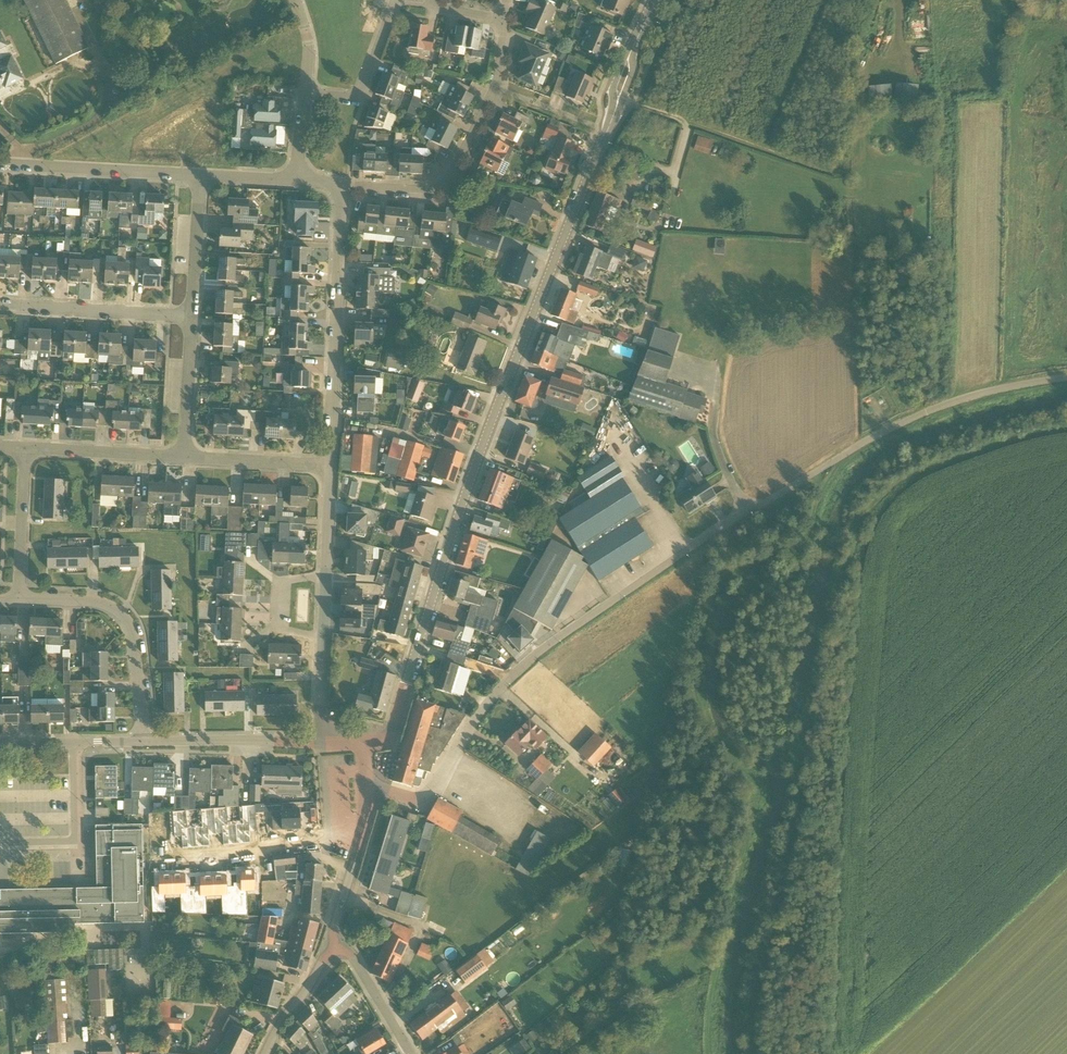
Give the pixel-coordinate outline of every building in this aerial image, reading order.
[(89,48),(65,0),(25,0),(56,64),(89,48)] [(556,8),(538,0),(531,0),(526,11),(534,15),(532,19),(530,18),(526,28),(544,36),(556,8)] [(628,0),(603,0),(601,7),(605,8),(605,9),(611,11),(610,13),(615,15),(616,13),(622,16),(628,0)] [(566,13),(568,6),(561,3),(558,9),(566,13)] [(579,14),(578,21),(588,25),(591,18),(579,14)] [(430,57),(434,37),(426,36),(427,32),(424,31),(424,28),(413,26),(409,48),(421,49),(420,55),(430,57)] [(610,44),(614,35),(592,26),(582,49),(601,57),(607,43),(610,44)] [(466,48),(469,29),(457,27),(454,39),(448,38),(449,34),(448,34),(445,52),(458,54),(459,47),(466,48)] [(486,45),(480,44),(482,31),(469,29),(466,48),(473,50),(471,57),(484,59),(488,41),(487,41),(486,45)] [(535,86),(548,54),(538,50),(538,49),(525,43),(521,54),(522,55),(519,62),(525,65),(523,69),(522,69),(518,79),(535,86)] [(560,50),(557,55),(563,59),(566,54),(560,50)] [(11,56),(0,61),(0,98),(11,92),(8,87),(23,79),(11,55),(11,56)] [(403,86),(407,75),(392,69),(390,75),(383,73),(379,84),(396,90),(398,84),(403,86)] [(425,70),(423,77),(432,78),(433,71),(425,70)] [(591,89),(595,80),(577,72),(570,88),(565,85),(567,80),(558,77),(553,92),(562,95),(562,94),(566,96),(566,97),(582,104),(589,88),(591,89)] [(467,94),(470,88),(458,82),(455,88),(449,85),(444,95),(445,95),(468,107),(473,97),(467,94)] [(398,109),(404,93),(396,90),(379,84),(375,95),(382,97),(380,103),(392,108),(398,109)] [(916,102),(916,85),(894,84),(893,101),(916,102)] [(869,102),(891,101),(890,85),(868,86),(869,102)] [(427,99),(431,90),(424,87),(420,96),(427,99)] [(134,104),(148,96),(143,88),(130,95),(134,104)] [(407,110),(416,113),(421,98),(413,95),(407,110)] [(437,111),(442,114),(454,120),(457,114),(463,118),(468,107),(445,95),(442,101),(437,111)] [(255,104),(255,118),(254,121),(280,123),(281,107),(274,106),(274,103),(263,102),(263,105),(255,104)] [(398,109),(392,108),(380,103),(378,109),(371,107),(367,118),(368,118),(364,127),(382,129),(388,113),(390,114),(392,108),(398,110),(398,109)] [(233,125),(241,125),(242,110),(235,109),(234,109),(233,125)] [(522,132),(529,118),(517,112),(514,119),(503,113),(499,121),(501,122),(495,133),(513,141),(519,130),(522,132)] [(452,139),(457,129),(451,126),(454,120),(442,114),(439,120),(441,121),(436,131),(452,139)] [(552,120),(550,125),(558,129),(560,123),(552,120)] [(241,125),(233,125),(232,138),(234,138),(241,139),(241,125)] [(555,137),(558,129),(550,125),(548,125),(545,133),(551,136),(555,137)] [(276,132),(254,130),(253,146),(275,147),(276,132)] [(357,130),(355,139),(358,139),(358,135),(360,133),(363,133),(363,130),(357,130)] [(447,150),(452,139),(436,131),(431,141),(429,140),(426,146),(428,150),(431,154),(435,160),(439,152),(438,152),(441,146),(447,150)] [(698,137),(693,150),(709,155),(713,142),(698,137)] [(514,149),(492,138),(488,145),(484,152),(485,153),(480,164),(497,172),(503,175),(509,164),(507,163),(514,149)] [(568,158),(573,143),(560,138),(554,152),(552,152),(546,169),(555,172),(555,170),(565,174),(571,159),(568,158)] [(375,172),(375,154),(376,147),(376,145),(354,144),(353,163),(363,164),(363,171),(375,172)] [(411,156),(411,150),(400,150),(400,153),(394,153),(393,166),(399,166),(399,173),(410,174),(411,156)] [(387,155),(385,155),(375,154),(375,172),(386,173),(386,165),(393,166),(394,153),(387,152),(387,155)] [(435,160),(431,154),(427,157),(411,156),(410,174),(422,174),(423,163),(429,164),(435,160)] [(638,181),(643,168),(631,163),(626,176),(638,181)] [(470,178),(464,188),(473,193),(479,183),(470,178)] [(662,196),(667,183),(657,179),(652,193),(662,196)] [(34,194),(33,207),(44,208),(46,190),(35,189),(34,194)] [(46,190),(44,208),(55,208),(56,190),(46,190)] [(66,209),(67,191),(56,190),(55,208),(66,209)] [(78,210),(79,192),(67,191),(66,209),(66,218),(67,218),(71,218),(78,219),(78,210)] [(7,214),(16,215),(20,215),(21,193),(8,192),(7,214)] [(609,234),(622,201),(598,192),(585,225),(609,234)] [(21,193),(20,215),(33,216),(33,207),(34,194),(21,193)] [(82,217),(88,217),(88,219),(101,220),(101,218),(101,212),(102,212),(102,204),(103,193),(90,193),(90,203),(83,203),(82,217)] [(120,213),(121,194),(109,194),(108,204),(102,204),(102,212),(101,212),(101,218),(108,218),(108,213),(120,213)] [(138,225),(139,208),(132,208),(133,195),(121,194),(120,213),(131,214),(131,224),(131,228),(133,228),(133,230),(137,230),(137,224),(138,225)] [(163,214),(164,197),(147,196),(146,209),(139,208),(138,225),(154,225),(154,219),(163,220),(163,214)] [(649,211),(652,203),(634,196),(631,205),(649,211)] [(537,216),(542,205),(526,198),(522,206),(512,202),(509,209),(503,206),(499,216),(505,218),(526,226),(531,214),(537,216)] [(257,225),(257,211),(248,210),(249,201),(229,200),(228,215),(234,216),(234,224),(257,225)] [(318,204),(296,203),(295,222),(298,222),(298,235),(313,236),(314,223),(317,223),(317,221),(317,217),(318,204)] [(377,226),(379,211),(379,208),(367,206),(366,217),(359,216),(357,233),(376,235),(377,226)] [(396,227),(398,210),(386,208),(385,216),(379,215),(379,211),(377,226),(376,235),(395,237),(396,227)] [(657,223),(660,212),(652,209),(648,220),(657,223)] [(396,227),(395,237),(414,239),(414,236),(413,236),(415,218),(409,218),(410,211),(398,210),(396,227)] [(420,239),(432,240),(433,231),(435,214),(423,212),(422,219),(416,219),(416,216),(415,218),(413,236),(414,236),(420,236),(420,239)] [(433,231),(432,240),(444,241),(444,238),(451,239),(452,223),(446,222),(447,215),(435,214),(433,231)] [(257,225),(234,224),(233,231),(221,230),(220,246),(239,247),(240,239),(252,240),(253,229),(264,229),(264,225),(257,225)] [(502,236),(491,232),(471,226),(466,241),(497,252),(502,236)] [(137,239),(148,239),(148,229),(138,228),(137,239)] [(167,229),(160,229),(159,237),(167,238),(167,229)] [(636,239),(631,250),(652,258),(656,247),(636,239)] [(310,261),(311,249),(300,248),(300,242),(287,241),(286,248),(288,248),(288,253),(293,253),(293,261),(310,261)] [(621,261),(625,251),(611,246),(607,255),(587,247),(582,259),(580,259),(574,273),(591,280),(596,267),(607,271),(613,258),(621,261)] [(136,261),(126,261),(127,248),(125,248),(118,248),(117,264),(118,264),(116,285),(129,285),(129,275),(135,275),(136,261)] [(537,259),(511,249),(506,264),(513,267),(508,283),(526,290),(527,289),(526,289),(537,259)] [(62,271),(63,257),(64,253),(63,253),(57,253),(57,260),(45,259),(44,280),(56,281),(56,271),(62,271)] [(80,283),(81,261),(82,254),(69,253),(64,253),(63,257),(62,271),(69,271),(68,282),(80,283)] [(160,287),(161,269),(161,260),(149,259),(142,259),(142,254),(137,253),(136,261),(135,275),(135,278),(144,278),(143,286),(160,287)] [(26,269),(27,255),(21,254),(21,257),(9,257),(7,278),(19,279),(20,268),(26,269)] [(44,280),(45,259),(33,258),(33,255),(27,255),(26,269),(32,269),(32,280),(44,280)] [(9,257),(0,256),(0,278),(7,278),(9,257)] [(639,265),(637,270),(643,273),(647,261),(636,257),(634,263),(639,265)] [(245,265),(245,260),(236,259),(219,258),(219,270),(236,270),(236,265),(245,265)] [(99,273),(100,259),(93,259),(93,262),(81,261),(80,283),(92,283),(93,273),(99,273)] [(118,264),(117,264),(106,263),(106,260),(100,259),(99,273),(105,274),(104,284),(116,285),(118,264)] [(309,274),(310,261),(293,261),(292,273),(285,273),(285,279),(299,280),(299,274),(309,274)] [(389,277),(390,269),(364,268),(364,276),(362,276),(361,292),(357,292),(357,293),(374,293),(374,294),(378,294),(394,294),(395,278),(389,277)] [(219,270),(218,281),(235,282),(244,282),(244,276),(235,276),(236,271),(236,270),(219,270)] [(299,280),(285,279),(285,286),(292,286),(291,299),(308,300),(309,295),(314,295),(314,287),(299,286),(299,280)] [(430,282),(425,291),(434,295),(439,287),(430,282)] [(595,297),(598,289),(580,282),(576,290),(595,297)] [(574,324),(578,314),(579,312),(571,309),(577,295),(562,289),(552,315),(574,324)] [(234,298),(243,298),(243,293),(217,291),(216,302),(233,303),(234,298)] [(388,318),(390,310),(373,309),(374,294),(374,293),(357,293),(356,309),(371,310),(371,317),(388,318)] [(308,312),(308,300),(291,299),(291,306),(291,311),(284,311),(284,316),(284,318),(297,318),(297,312),(308,312)] [(412,310),(418,306),(414,299),(407,303),(412,310)] [(233,315),(242,315),(242,309),(233,309),(233,303),(216,302),(216,314),(233,315)] [(503,319),(506,310),(489,303),(487,310),(481,308),(475,322),(495,329),(500,318),(503,319)] [(468,330),(472,320),(468,318),(456,313),(452,324),(468,330)] [(387,326),(388,318),(371,317),(370,325),(356,324),(355,349),(355,347),(365,347),(365,343),(372,343),(372,331),(385,332),(385,326),(387,326)] [(307,338),(307,325),(297,324),(297,318),(284,318),(283,336),(290,337),(307,338)] [(232,336),(233,325),(215,324),(214,335),(232,336)] [(581,337),(583,330),(581,330),(564,324),(562,331),(571,334),(581,337)] [(655,328),(648,351),(647,351),(638,373),(665,384),(673,359),(680,336),(655,328)] [(39,352),(40,331),(29,330),(28,341),(22,341),(21,355),(28,355),(28,351),(39,352)] [(583,330),(581,337),(587,339),(586,340),(598,343),(600,335),(583,330)] [(56,357),(57,343),(50,343),(51,331),(40,331),(39,352),(39,361),(38,360),(38,362),(49,362),(50,357),(56,357)] [(74,354),(76,333),(64,332),(64,343),(57,343),(56,357),(63,357),(63,360),(74,361),(74,354)] [(616,338),(624,343),(628,336),(620,332),(616,338)] [(92,359),(92,345),(86,345),(87,333),(76,333),(74,354),(85,354),(85,359),(92,359)] [(543,333),(536,349),(559,358),(568,362),(572,353),(571,353),(563,350),(566,342),(543,333)] [(109,356),(111,335),(100,334),(99,345),(92,345),(92,359),(98,359),(99,355),(109,356)] [(581,337),(571,334),(568,343),(574,344),(584,348),(585,344),(586,340),(587,339),(581,337)] [(126,361),(127,361),(127,347),(121,347),(122,335),(111,335),(109,356),(109,365),(123,365),(123,364),(126,365),(126,361)] [(251,342),(251,337),(245,337),(239,336),(232,336),(214,335),(214,346),(226,347),(226,353),(238,353),(238,341),(251,342)] [(312,350),(312,342),(307,342),(307,338),(290,337),(283,336),(282,356),(296,356),(296,350),(312,350)] [(457,368),(473,375),(474,373),(475,374),(478,366),(477,366),(486,343),(470,336),(469,337),(464,351),(460,359),(461,359),(457,368)] [(144,362),(145,341),(134,341),(134,352),(128,351),(128,347),(127,347),(127,361),(126,361),(126,365),(132,366),(132,368),(143,368),(144,362)] [(162,367),(162,353),(156,353),(156,342),(145,341),(144,362),(155,363),(155,367),(162,367)] [(402,371),(406,352),(389,348),(385,367),(402,371)] [(554,373),(557,363),(559,358),(536,349),(531,363),(554,373)] [(375,369),(378,357),(366,355),(363,366),(375,369)] [(238,377),(239,362),(220,361),(220,368),(213,368),(212,383),(231,384),(231,377),(238,377)] [(310,388),(311,373),(303,373),(304,366),(285,364),(284,379),(291,380),(290,387),(310,388)] [(380,379),(380,372),(358,368),(357,377),(355,377),(354,394),(374,395),(375,379),(380,379)] [(580,386),(583,376),(564,370),(561,380),(580,386)] [(679,418),(686,393),(687,391),(665,384),(638,373),(627,401),(679,418)] [(533,398),(536,392),(539,383),(525,377),(522,386),(516,402),(531,408),(532,408),(534,409),(537,407),(538,403),(537,400),(533,398)] [(413,379),(405,397),(417,402),(424,384),(413,379)] [(576,405),(579,406),(584,389),(551,379),(546,396),(547,396),(576,405)] [(445,401),(449,403),(454,391),(450,389),(445,401)] [(470,413),(476,399),(458,392),(453,406),(446,403),(444,410),(457,415),(460,409),(470,413)] [(702,414),(706,400),(686,393),(679,418),(694,423),(698,413),(702,414)] [(14,420),(15,402),(15,400),(7,399),(5,420),(6,420),(14,420)] [(38,408),(38,400),(38,408),(27,407),(27,403),(15,402),(14,420),(14,421),(15,421),(15,419),(23,419),(23,424),(37,425),(38,408)] [(60,423),(61,405),(61,401),(38,400),(38,408),(37,425),(51,426),(51,421),(60,421),(59,423),(60,423)] [(105,426),(107,401),(106,401),(105,407),(95,407),(94,411),(83,411),(82,427),(96,428),(96,423),(105,424),(105,426)] [(107,401),(105,426),(105,424),(114,424),(114,429),(128,430),(129,413),(117,412),(118,401),(107,401)] [(82,427),(83,411),(72,410),(72,405),(61,405),(60,423),(60,421),(69,422),(68,427),(82,427)] [(228,436),(229,417),(222,416),(223,409),(208,408),(207,427),(214,428),(214,435),(228,436)] [(129,413),(128,430),(142,431),(142,426),(150,426),(150,429),(151,429),(152,409),(140,409),(140,414),(129,413)] [(243,429),(250,430),(251,422),(255,422),(256,411),(237,410),(236,417),(229,417),(228,436),(243,437),(243,429)] [(266,438),(280,439),(281,420),(281,413),(256,411),(255,422),(259,423),(259,430),(266,431),(266,438)] [(302,433),(303,414),(289,413),(288,420),(281,420),(280,439),(295,440),(295,432),(302,433)] [(411,418),(401,415),(398,427),(407,430),(411,418)] [(450,422),(442,418),(436,433),(459,442),(465,427),(450,421),(450,422)] [(586,424),(582,433),(588,436),(591,427),(586,424)] [(524,464),(534,439),(516,432),(516,433),(517,434),(512,446),(511,445),(506,457),(524,464)] [(373,437),(373,436),(355,435),(351,472),(369,472),(373,437)] [(424,447),(424,446),(406,441),(406,442),(401,460),(396,476),(414,481),(421,456),(424,447)] [(431,476),(454,483),(463,455),(440,447),(431,476)] [(598,581),(653,546),(635,518),(644,513),(623,480),(625,478),(611,457),(577,478),(590,498),(573,510),(559,519),(598,581)] [(699,468),(705,477),(715,470),(709,461),(699,468)] [(543,479),(547,469),(531,463),(527,473),(543,479)] [(506,499),(510,489),(516,492),(520,481),(490,470),(478,500),(496,506),(503,509),(507,500),(506,499)] [(703,482),(697,472),(688,477),(694,487),(678,497),(689,513),(715,497),(704,481),(703,482)] [(117,497),(118,477),(102,476),(101,496),(115,497),(117,497)] [(134,498),(135,478),(118,477),(117,497),(134,498)] [(64,500),(65,481),(45,480),(44,499),(64,500)] [(394,481),(385,480),(384,487),(393,489),(394,481)] [(410,494),(411,485),(396,482),(395,491),(410,494)] [(164,504),(166,484),(149,483),(148,503),(164,504)] [(181,505),(182,485),(166,484),(164,504),(164,508),(173,508),(173,504),(181,505)] [(259,505),(260,485),(244,484),(243,504),(259,505)] [(276,506),(277,486),(260,485),(259,505),(276,506)] [(212,506),(213,487),(196,486),(195,505),(212,506)] [(234,533),(236,507),(228,507),(229,488),(213,487),(212,506),(211,516),(227,516),(227,521),(228,521),(227,533),(231,533),(234,533)] [(307,508),(308,488),(291,487),(290,507),(307,508)] [(431,521),(434,512),(431,511),(435,498),(417,492),(411,515),(431,521)] [(63,519),(64,500),(44,499),(43,518),(63,519)] [(147,517),(148,503),(141,502),(140,516),(140,529),(146,529),(146,517),(147,517)] [(375,527),(379,512),(349,503),(349,504),(352,505),(351,515),(348,514),(347,533),(356,533),(356,535),(365,537),(366,534),(366,526),(375,527)] [(242,522),(242,508),(236,507),(234,533),(241,534),(241,521),(242,522)] [(187,531),(188,508),(180,508),(180,518),(181,518),(180,531),(187,531)] [(540,532),(546,535),(556,512),(550,510),(547,518),(540,532)] [(498,528),(501,518),(487,514),(486,520),(474,516),(470,530),(489,536),(492,526),(498,528)] [(399,536),(404,520),(392,516),(387,532),(399,536)] [(529,521),(525,519),(520,522),(518,526),(526,529),(529,521)] [(289,563),(289,538),(290,524),(279,524),(278,543),(273,543),(273,542),(259,541),(259,534),(252,534),(252,547),(260,547),(262,549),(273,550),(272,563),(289,563)] [(422,557),(429,534),(408,528),(402,551),(422,557)] [(231,546),(245,547),(245,534),(241,534),(234,533),(231,533),(231,546)] [(483,558),(488,540),(465,534),(456,565),(469,569),(473,555),(483,558)] [(201,535),(200,552),(210,553),(211,536),(201,535)] [(305,564),(306,544),(299,544),(300,538),(289,538),(289,563),(305,564)] [(539,538),(536,550),(541,551),(545,539),(539,538)] [(374,547),(352,541),(350,551),(346,550),(345,574),(365,575),(365,560),(373,561),(374,547)] [(552,541),(514,608),(538,622),(551,629),(584,571),(576,566),(581,557),(552,541)] [(100,568),(119,567),(119,548),(100,548),(100,568)] [(119,567),(139,567),(138,548),(119,548),(119,567)] [(68,568),(67,549),(53,549),(48,549),(48,569),(68,568)] [(68,568),(87,568),(86,549),(67,549),(68,568)] [(243,579),(244,563),(235,562),(235,555),(225,555),(224,578),(243,579)] [(416,591),(423,567),(406,562),(404,570),(395,567),(390,583),(416,591)] [(201,564),(200,574),(211,575),(211,565),(201,564)] [(152,590),(171,590),(171,571),(152,571),(152,590)] [(477,588),(480,578),(455,571),(453,580),(452,579),(447,594),(456,597),(455,599),(471,604),(465,626),(488,635),(498,601),(467,592),(469,586),(477,588)] [(374,580),(383,583),(385,577),(375,575),(374,580)] [(243,596),(243,579),(224,578),(223,595),(217,594),(217,601),(230,602),(230,595),(243,596)] [(410,614),(416,591),(390,583),(389,587),(398,589),(393,609),(410,614)] [(341,607),(345,607),(361,607),(361,597),(380,598),(382,589),(374,587),(355,586),(355,592),(342,591),(341,607)] [(152,610),(172,609),(171,590),(152,590),(152,610)] [(241,625),(242,609),(229,608),(230,602),(217,601),(216,608),(222,608),(221,615),(217,615),(217,624),(222,624),(241,625)] [(378,608),(361,607),(345,607),(346,607),(346,614),(345,614),(341,614),(340,629),(360,631),(360,621),(375,621),(378,608)] [(538,622),(514,608),(508,617),(518,627),(506,638),(520,653),(534,639),(530,635),(538,622)] [(403,638),(410,614),(393,609),(389,622),(381,620),(378,631),(403,638)] [(17,635),(17,618),(2,617),(1,634),(15,635),(17,635)] [(46,636),(47,620),(31,619),(30,635),(45,636),(46,636)] [(62,637),(62,620),(47,620),(46,636),(45,636),(45,645),(63,646),(64,637),(62,637)] [(466,658),(470,644),(460,641),(464,629),(437,620),(432,636),(452,642),(449,652),(466,658)] [(158,642),(178,641),(177,622),(158,623),(158,642)] [(241,625),(222,624),(221,641),(241,642),(241,625)] [(159,661),(178,661),(178,646),(182,646),(182,641),(178,641),(158,642),(159,661)] [(285,664),(285,645),(269,644),(268,664),(285,664)] [(301,665),(302,645),(285,645),(285,664),(301,665)] [(108,667),(108,652),(82,652),(82,667),(91,667),(108,667)] [(490,665),(492,660),(480,656),(478,661),(490,665)] [(376,671),(378,663),(362,659),(360,667),(376,671)] [(461,696),(469,670),(442,662),(438,676),(436,675),(432,688),(461,696)] [(108,681),(108,667),(91,667),(91,675),(83,675),(83,681),(70,681),(70,685),(70,687),(83,687),(83,681),(108,681)] [(386,712),(396,676),(378,672),(371,696),(359,693),(355,708),(367,712),(368,708),(386,712)] [(164,693),(184,693),(184,674),(164,674),(164,693)] [(206,712),(225,712),(225,692),(206,692),(206,712)] [(225,712),(226,712),(245,711),(244,692),(225,692),(225,712)] [(115,708),(114,693),(98,693),(98,708),(115,708)] [(165,713),(184,712),(184,693),(164,693),(165,713)] [(277,715),(296,715),(296,695),(277,696),(277,715)] [(258,715),(277,715),(277,696),(257,696),(258,715)] [(439,758),(466,715),(426,703),(428,698),(418,696),(417,700),(417,701),(414,709),(414,710),(413,715),(412,715),(412,716),(411,721),(410,722),(411,722),(409,728),(408,728),(409,728),(407,734),(407,735),(405,740),(405,741),(403,749),(402,749),(401,754),(393,782),(412,787),(412,785),(418,787),(420,786),(422,779),(424,780),(427,772),(430,773),(433,764),(434,764),(437,757),(439,758)] [(3,724),(19,724),(18,697),(3,698),(2,698),(3,724)] [(48,723),(48,705),(32,706),(32,723),(48,723)] [(48,723),(64,723),(64,705),(48,705),(48,723)] [(115,722),(115,708),(98,708),(89,708),(89,722),(115,722)] [(547,738),(529,721),(517,733),(516,733),(506,744),(518,756),(529,744),(535,750),(547,738)] [(594,767),(611,748),(595,733),(578,752),(594,767)] [(536,759),(527,769),(537,780),(547,769),(536,759)] [(175,765),(155,764),(154,764),(154,768),(154,788),(167,788),(167,797),(174,797),(174,810),(182,810),(183,796),(174,796),(175,789),(176,765),(175,765)] [(233,766),(212,766),(212,765),(211,765),(211,770),(212,770),(211,789),(224,790),(223,797),(219,796),(218,808),(239,806),(239,786),(233,786),(233,776),(234,776),(234,773),(233,773),(234,766),(233,766)] [(118,798),(118,766),(117,766),(117,767),(96,767),(96,766),(95,766),(95,774),(95,776),(96,798),(118,798)] [(154,792),(154,788),(154,768),(133,768),(133,767),(132,767),(131,799),(124,799),(124,815),(133,814),(133,800),(139,800),(140,791),(154,792)] [(262,787),(301,788),(302,768),(263,767),(262,787)] [(190,768),(189,792),(211,793),(211,789),(212,770),(211,770),(190,769),(191,768),(190,768)] [(259,802),(259,786),(251,785),(251,802),(259,802)] [(617,806),(625,799),(616,789),(608,796),(617,806)] [(183,796),(182,810),(189,810),(195,810),(195,804),(189,803),(189,797),(183,796)] [(461,816),(463,812),(463,811),(462,812),(459,810),(459,809),(458,810),(455,808),(456,807),(455,806),(454,807),(451,806),(452,805),(451,804),(450,805),(447,803),(448,802),(447,802),(446,803),(443,801),(444,800),(443,800),(443,801),(439,799),(440,798),(439,798),(439,799),(438,799),(427,819),(451,833),(461,816)] [(243,824),(236,824),(236,845),(249,844),(249,831),(256,831),(255,807),(242,808),(243,824)] [(109,808),(96,808),(96,817),(109,817),(109,808)] [(202,827),(195,827),(196,847),(209,846),(209,834),(214,834),(213,810),(202,810),(202,827)] [(226,810),(213,810),(214,834),(222,834),(222,846),(236,845),(236,824),(226,824),(226,810)] [(185,811),(173,812),(174,837),(182,837),(182,847),(196,847),(195,827),(186,827),(185,811)] [(291,812),(291,811),(256,812),(257,819),(258,820),(260,820),(260,830),(292,829),(292,828),(301,827),(300,811),(291,812)] [(416,821),(418,816),(409,813),(407,818),(416,821)] [(399,858),(410,821),(391,815),(380,852),(399,858)] [(501,838),(461,816),(451,833),(491,856),(501,838)] [(421,837),(430,840),(435,825),(426,823),(421,837)] [(75,932),(75,924),(144,923),(142,825),(95,826),(97,888),(0,890),(0,894),(0,900),(0,934),(75,932)] [(542,854),(550,839),(537,831),(528,847),(542,854)] [(421,837),(418,850),(427,852),(430,840),(421,837)] [(529,877),(542,854),(528,847),(515,869),(529,877)] [(387,895),(399,858),(380,852),(369,889),(387,895)] [(294,853),(273,856),(274,866),(275,866),(282,865),(295,864),(294,853)] [(322,881),(323,866),(298,864),(296,880),(322,881)] [(241,882),(234,882),(235,914),(248,915),(247,893),(254,893),(253,871),(240,871),(241,882)] [(159,886),(151,886),(153,912),(166,912),(165,894),(172,894),(172,874),(158,875),(159,886)] [(186,874),(172,874),(172,894),(180,894),(181,913),(194,913),(193,885),(186,885),(186,874)] [(227,875),(213,876),(214,895),(222,895),(222,914),(235,914),(234,886),(227,886),(227,875)] [(200,885),(193,885),(194,913),(207,914),(206,895),(214,895),(213,876),(199,876),(200,885)] [(319,914),(322,881),(296,880),(295,895),(303,896),(301,913),(319,914)] [(395,912),(408,916),(414,895),(401,891),(395,912)] [(414,895),(408,916),(421,920),(427,899),(416,896),(414,895)] [(263,908),(263,916),(278,917),(283,917),(283,909),(263,908)] [(311,951),(319,923),(301,918),(298,928),(292,926),(290,935),(291,935),(289,942),(274,939),(277,918),(278,918),(263,916),(262,916),(257,943),(262,943),(262,944),(279,947),(280,946),(283,947),(283,945),(311,951)] [(390,983),(413,932),(394,923),(371,974),(390,983)] [(162,932),(171,933),(172,925),(162,924),(162,932)] [(311,951),(283,945),(283,947),(280,946),(279,947),(262,944),(262,943),(257,943),(255,962),(250,961),(249,967),(265,969),(276,971),(278,955),(291,958),(288,967),(304,971),(306,972),(311,951)] [(422,943),(419,951),(432,956),(435,949),(422,943)] [(123,970),(122,949),(86,950),(87,965),(109,964),(109,970),(123,970)] [(484,949),(456,971),(465,982),(493,961),(484,949)] [(55,969),(54,960),(45,961),(46,970),(50,970),(50,973),(44,973),(44,981),(43,981),(48,1044),(68,1043),(68,1038),(73,1038),(71,1020),(67,1020),(65,979),(56,980),(56,973),(56,969),(55,969)] [(447,962),(439,968),(444,975),(452,970),(447,962)] [(106,1016),(105,999),(107,999),(106,969),(87,970),(89,1000),(90,1000),(92,1017),(106,1016)] [(334,1033),(343,1025),(337,1019),(357,999),(352,993),(354,991),(340,977),(317,998),(330,1011),(321,1019),(334,1033)] [(283,983),(263,979),(261,987),(254,986),(250,1002),(257,1004),(276,1009),(277,1009),(278,1009),(278,1008),(280,999),(282,994),(281,994),(284,985),(284,983),(283,983)] [(222,997),(223,985),(211,984),(211,997),(222,997)] [(503,986),(496,991),(500,997),(507,992),(503,986)] [(450,1022),(463,1011),(451,995),(450,995),(410,1024),(422,1040),(437,1029),(441,1034),(453,1025),(450,1022)] [(511,995),(501,1002),(507,1010),(517,1003),(511,995)] [(296,1018),(312,1035),(316,1031),(320,1028),(316,1023),(317,1022),(308,1007),(296,1018)] [(245,1050),(246,1050),(246,1049),(249,1043),(250,1042),(249,1042),(253,1035),(253,1034),(238,1027),(241,1021),(230,1016),(223,1030),(228,1033),(218,1053),(243,1053),(245,1050)] [(182,1019),(181,1019),(162,1017),(161,1028),(161,1029),(181,1030),(182,1019)] [(300,1050),(309,1040),(303,1036),(306,1033),(296,1022),(284,1035),(300,1050)] [(376,1049),(385,1044),(376,1029),(358,1040),(361,1046),(358,1048),(361,1053),(368,1053),(369,1053),(376,1049)] [(159,1044),(167,1045),(168,1032),(160,1031),(159,1044)] [(532,1031),(526,1036),(531,1043),(538,1038),(532,1031)] [(458,1034),(452,1038),(457,1045),(462,1042),(458,1034)] [(320,1053),(325,1053),(328,1052),(319,1037),(313,1041),(320,1053)] [(521,1053),(522,1053),(530,1048),(523,1039),(514,1045),(521,1053)] [(139,1042),(126,1042),(126,1053),(139,1053),(139,1042)] [(47,1045),(34,1046),(35,1053),(48,1053),(47,1045)]
